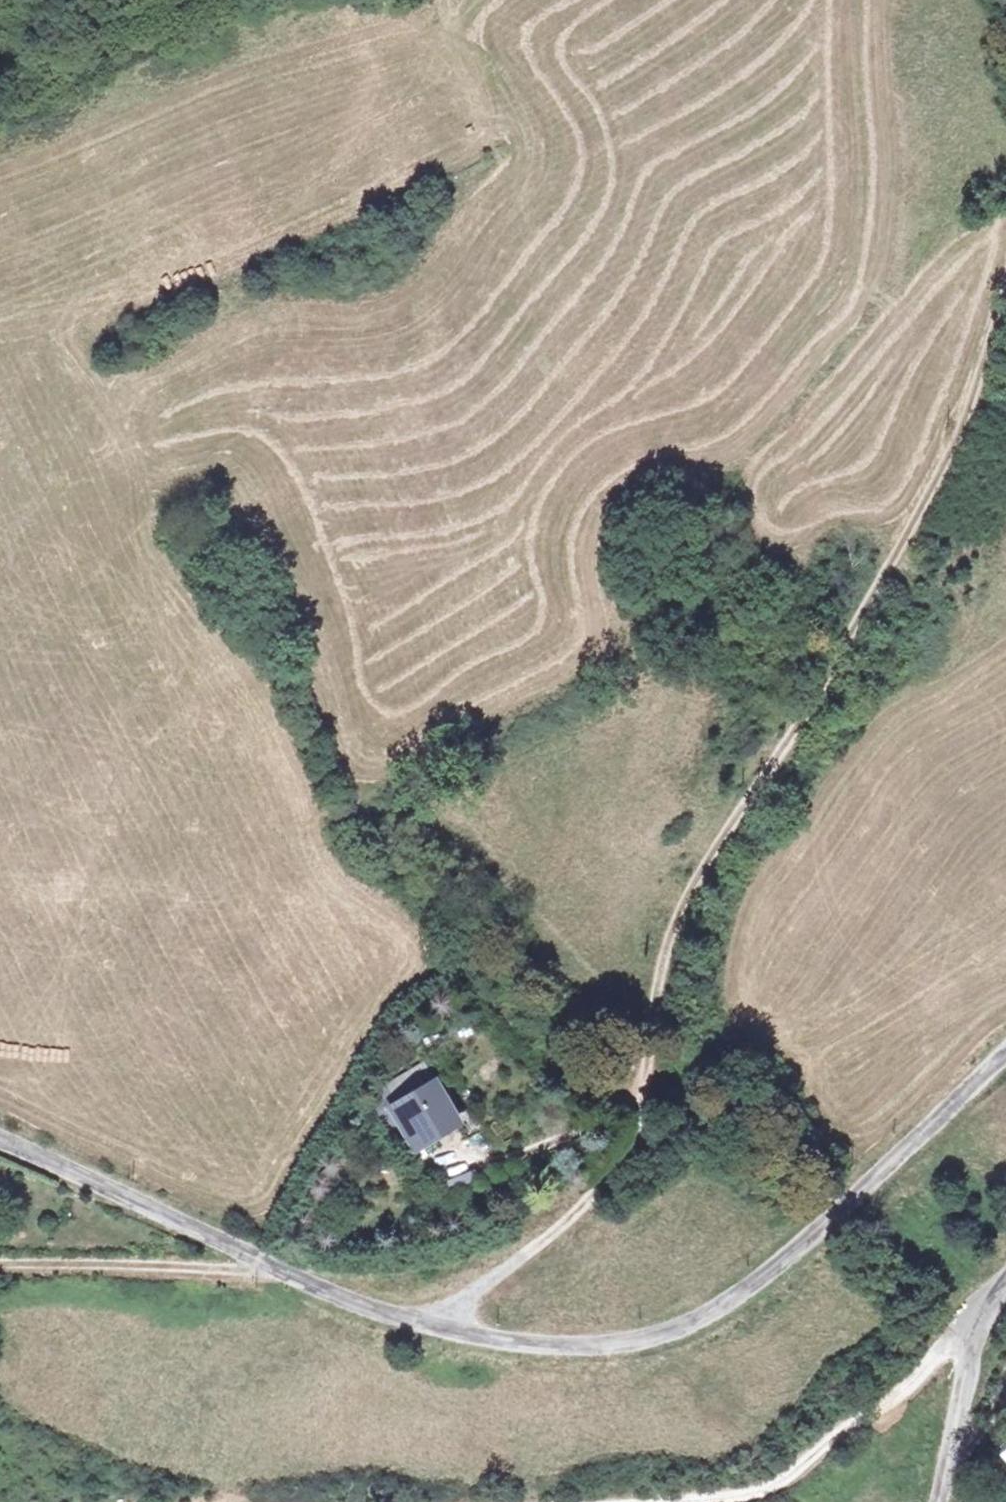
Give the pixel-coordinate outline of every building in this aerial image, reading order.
[(403,1075),(365,1094),(386,1133),(423,1115),(403,1075)]
